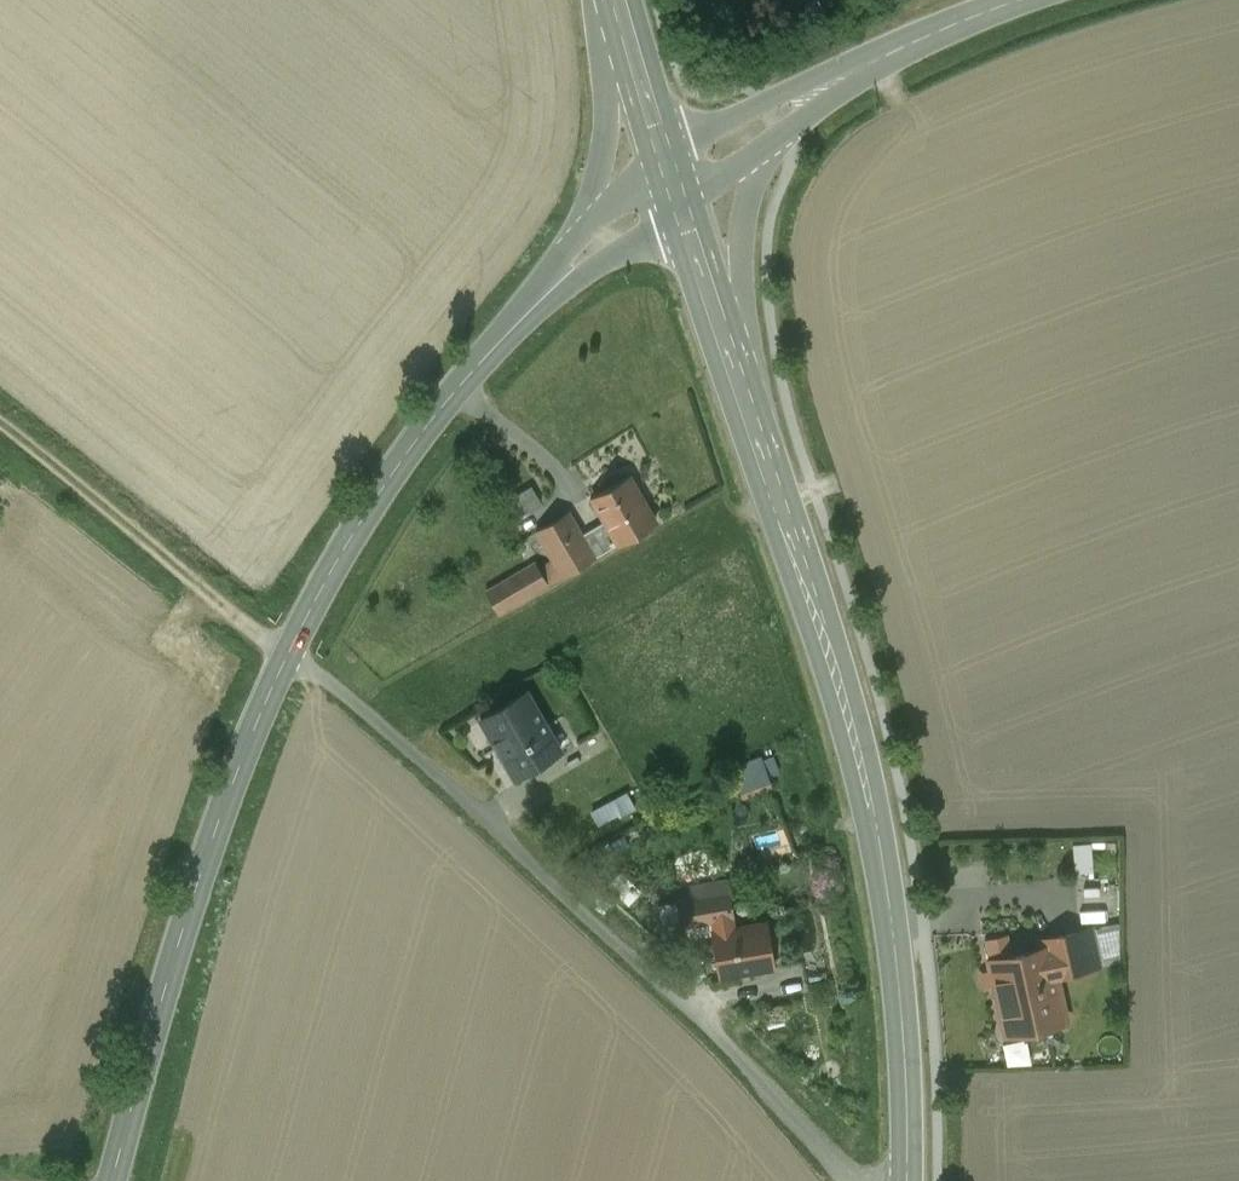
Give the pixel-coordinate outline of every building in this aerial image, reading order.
[(628,476),(593,497),(620,542),(655,522),(628,476)] [(536,483),(516,493),(525,511),(545,501),(536,483)] [(583,537),(568,511),(537,530),(556,562),(563,575),(564,575),(595,557),(583,537)] [(608,549),(596,529),(583,537),(595,557),(608,549)] [(528,567),(486,591),(499,613),(549,583),(541,571),(536,562),(528,567)] [(556,562),(541,571),(549,583),(563,575),(556,562)] [(560,750),(526,691),(482,717),(516,776),(560,750)] [(593,808),(600,823),(638,805),(631,790),(593,808)] [(1077,840),(1078,869),(1119,868),(1118,839),(1077,840)] [(730,892),(678,901),(682,924),(713,919),(715,932),(734,928),(732,916),(734,915),(730,892)] [(715,932),(714,932),(721,974),(740,971),(741,972),(755,970),(755,968),(773,965),(766,923),(734,928),(715,932)] [(1083,930),(1043,939),(1045,947),(1068,942),(1072,961),(1054,966),(1058,983),(1059,982),(1057,974),(1091,966),(1083,930)] [(1045,947),(990,960),(1006,1033),(1066,1020),(1058,983),(1054,966),(1072,961),(1068,942),(1045,947)] [(1032,1038),(1007,1039),(1008,1063),(1033,1062),(1032,1038)]
